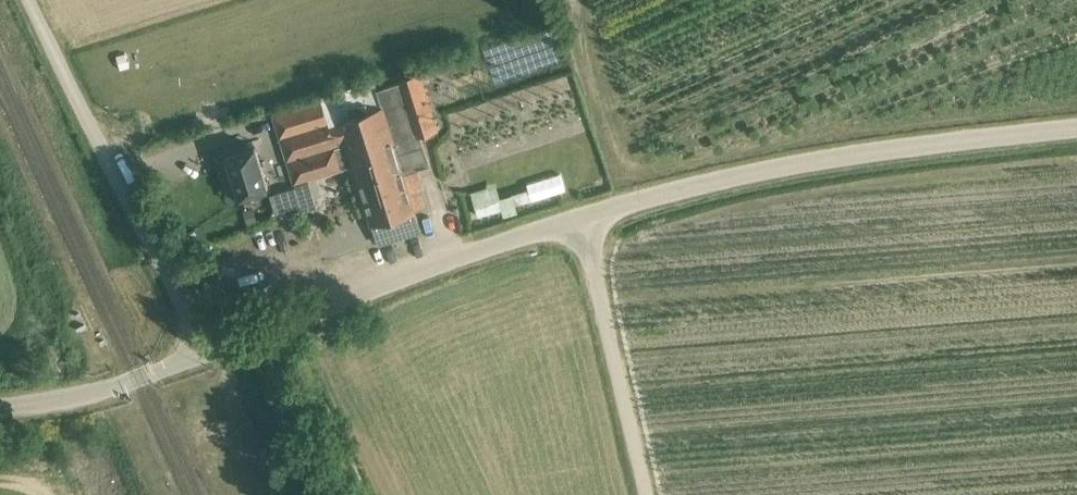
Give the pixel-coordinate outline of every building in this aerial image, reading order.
[(339,119),(329,122),(280,138),(294,183),(354,165),(372,224),(416,210),(405,173),(431,165),(421,133),(438,128),(420,72),(402,78),(403,80),(377,88),(382,105),(339,118),(339,119)] [(280,138),(329,122),(322,99),(273,115),(280,138)] [(240,197),(269,188),(255,145),(226,154),(240,197)] [(309,181),(295,185),(303,212),(317,208),(309,181)] [(295,187),(270,195),(275,212),(300,205),(295,187)]
